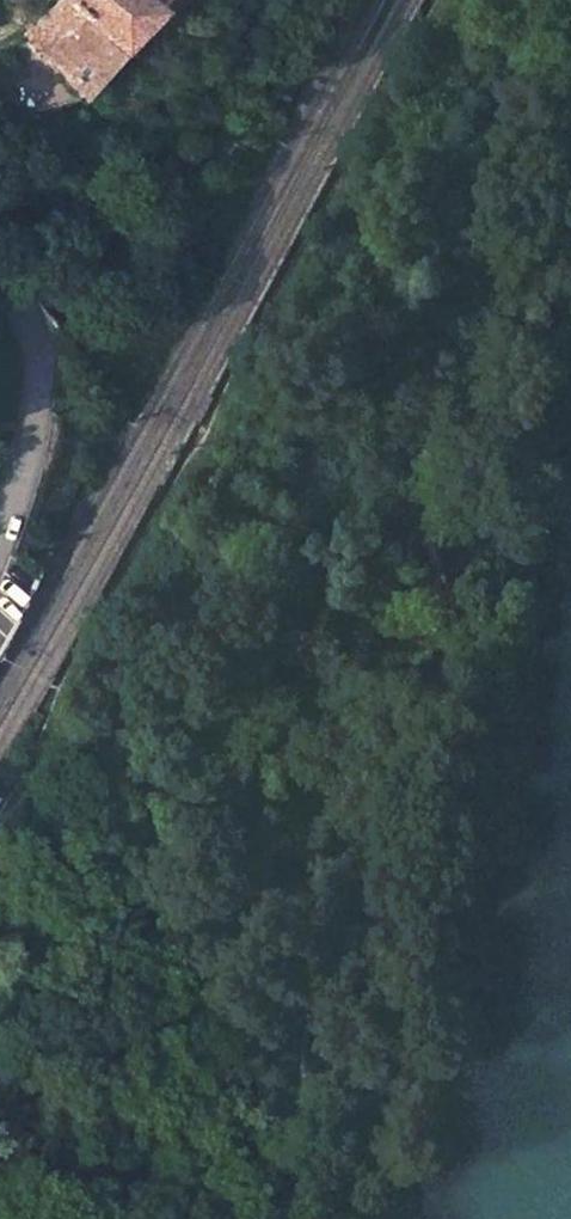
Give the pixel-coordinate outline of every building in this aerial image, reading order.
[(42,15),(22,35),(39,54),(37,55),(75,100),(118,52),(154,12),(141,0),(57,0),(42,15)]
